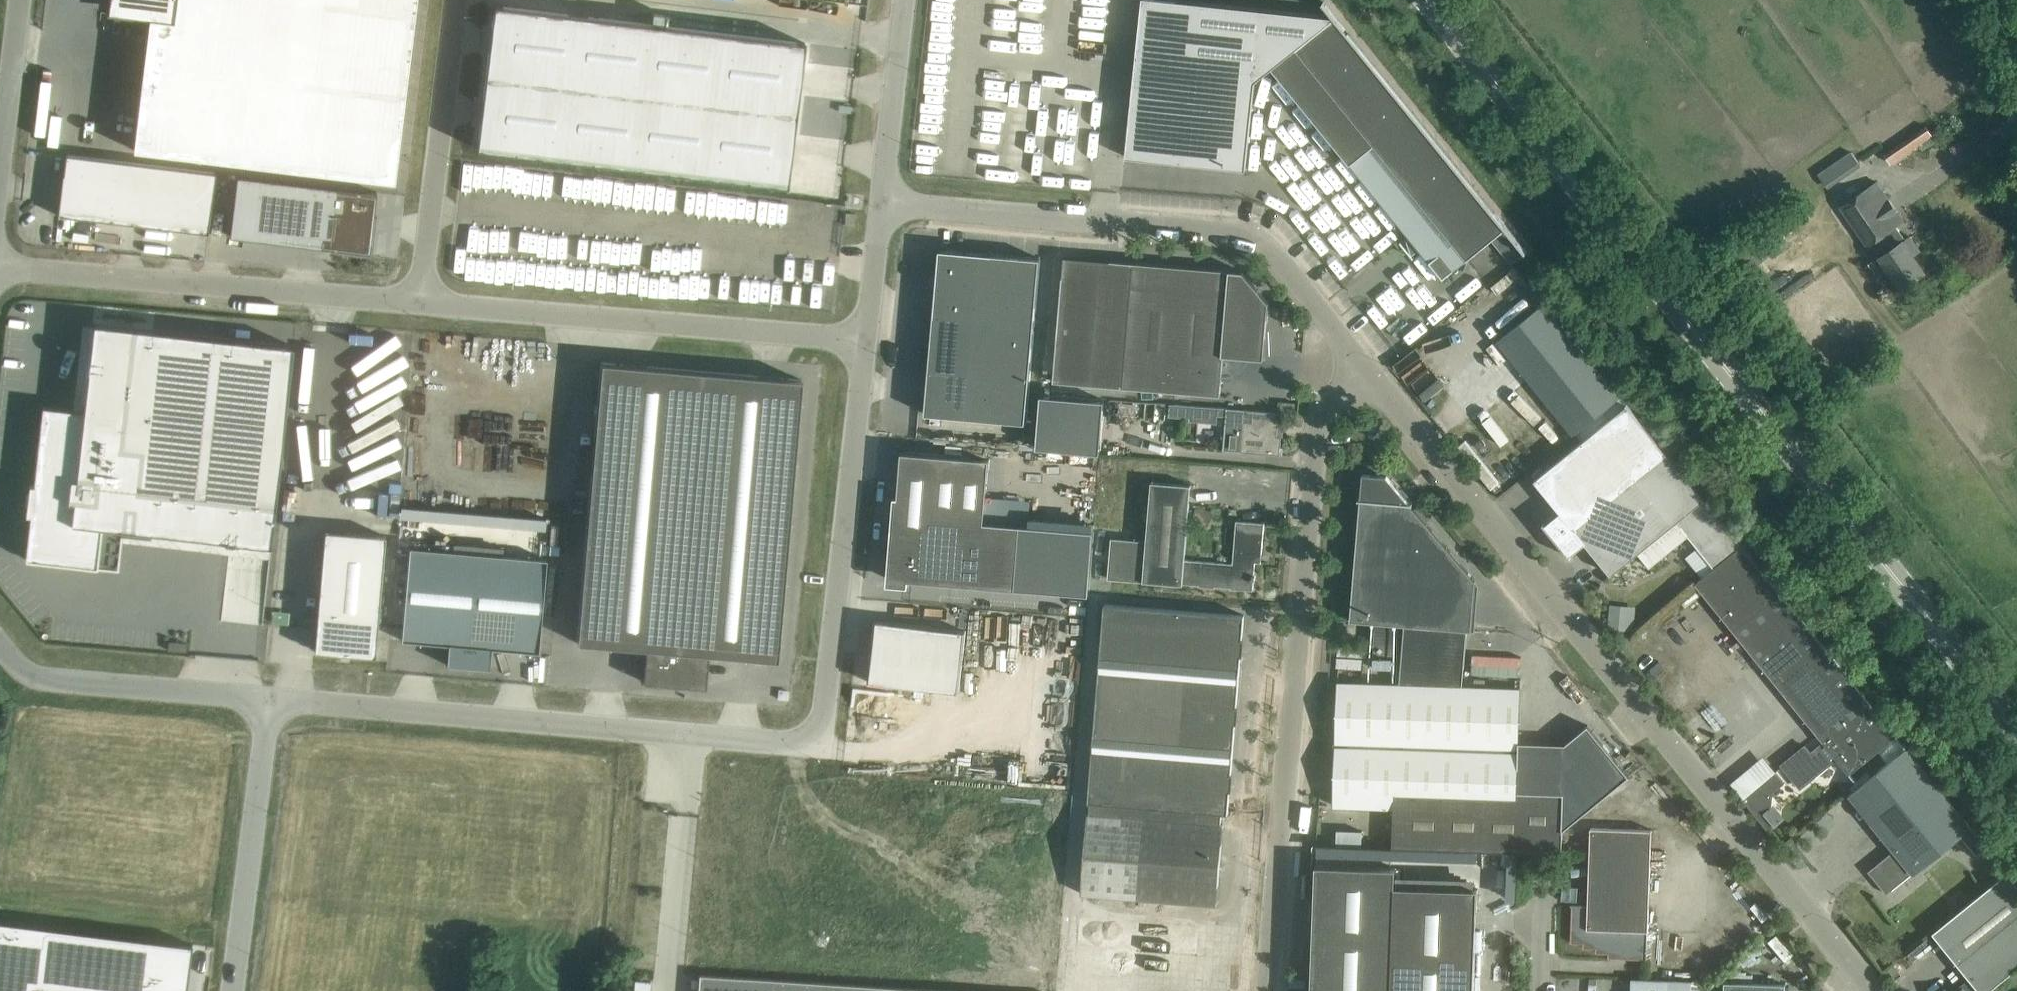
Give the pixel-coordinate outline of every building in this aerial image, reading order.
[(109,11),(150,16),(134,149),(373,178),(394,181),(400,132),(416,0),(110,0),(109,11)] [(1127,157),(1247,170),(1256,81),(1273,67),(1443,277),(1491,239),(1500,250),(1524,251),(1334,17),(1169,0),(1143,0),(1127,157)] [(477,147),(787,185),(805,42),(495,4),(477,147)] [(1933,134),(1926,125),(1926,124),(1884,153),(1891,163),(1933,134)] [(1861,165),(1854,155),(1851,150),(1818,173),(1828,188),(1861,165)] [(59,214),(209,232),(216,171),(67,153),(59,214)] [(374,216),(372,215),(375,191),(236,174),(229,235),(329,247),(329,249),(369,254),(374,216)] [(1894,247),(1880,256),(1869,263),(1879,278),(1891,271),(1901,287),(1924,271),(1913,255),(1920,250),(1910,235),(1906,238),(1897,225),(1904,220),(1877,180),(1841,205),(1868,246),(1885,235),(1894,247)] [(1041,257),(940,248),(926,413),(1027,422),(1041,257)] [(1053,380),(1221,395),(1224,355),(1264,358),(1269,301),(1243,271),(1064,256),(1053,380)] [(1577,432),(1621,396),(1622,395),(1603,371),(1546,301),(1540,306),(1498,340),(1574,434),(1577,432)] [(94,323),(94,325),(84,410),(73,409),(43,406),(34,484),(30,484),(29,487),(30,487),(29,495),(28,504),(28,510),(27,510),(26,514),(31,514),(26,559),(118,569),(122,539),(123,528),(156,532),(270,545),(271,545),(271,544),(294,345),(95,323),(94,323)] [(801,380),(600,363),(576,643),(646,649),(643,682),(704,687),(707,654),(777,660),(801,380)] [(1042,394),(1038,447),(1101,452),(1105,399),(1042,394)] [(1583,440),(1534,479),(1560,511),(1545,523),(1544,522),(1543,523),(1557,540),(1666,451),(1621,396),(1577,432),(1583,440)] [(1170,402),(1169,416),(1190,417),(1191,404),(1170,402)] [(1227,407),(1223,449),(1242,451),(1280,454),(1282,436),(1278,435),(1280,411),(1245,409),(1227,407)] [(894,560),(892,578),(909,579),(909,580),(926,581),(938,582),(1090,594),(1095,530),(985,521),(990,458),(903,451),(902,450),(893,560),(894,560)] [(1715,567),(1742,544),(1666,451),(1557,540),(1570,557),(1571,556),(1570,554),(1586,542),(1611,574),(1638,552),(1650,566),(1689,535),(1715,567)] [(1472,629),(1476,580),(1387,475),(1363,473),(1351,619),(1373,621),(1371,644),(1377,644),(1377,654),(1403,656),(1400,684),(1463,686),(1468,629),(1472,629)] [(1191,484),(1171,483),(1151,481),(1147,540),(1140,540),(1141,535),(1133,535),(1132,539),(1112,538),(1109,578),(1183,584),(1183,583),(1199,584),(1199,585),(1215,587),(1215,585),(1231,587),(1231,588),(1253,590),(1254,579),(1256,579),(1256,574),(1255,574),(1256,553),(1262,553),(1265,522),(1237,520),(1233,563),(1185,559),(1191,484)] [(1215,512),(1198,504),(1189,521),(1206,529),(1215,512)] [(376,655),(386,533),(325,528),(314,650),(376,655)] [(1715,567),(1696,583),(1679,597),(1686,606),(1703,592),(1824,742),(1811,753),(1805,746),(1782,764),(1801,787),(1837,758),(1850,773),(1896,734),(1742,544),(1715,567)] [(418,547),(409,546),(401,639),(449,643),(447,662),(446,662),(446,663),(491,667),(491,666),(490,666),(490,662),(491,647),(539,651),(547,558),(418,547)] [(1138,898),(1217,904),(1224,824),(1221,823),(1222,812),(1228,812),(1245,614),(1106,603),(1086,871),(1084,893),(1138,898)] [(1634,630),(1635,613),(1609,611),(1607,628),(1634,630)] [(963,630),(873,619),(873,620),(868,667),(866,681),(886,684),(959,692),(966,630),(963,630)] [(1336,743),(1518,749),(1520,688),(1463,686),(1400,684),(1338,682),(1336,743)] [(1395,807),(1393,846),(1562,852),(1563,833),(1631,776),(1589,725),(1566,744),(1563,792),(1517,791),(1518,749),(1336,743),(1334,805),(1395,807)] [(1894,849),(1868,870),(1887,893),(1912,872),(1913,873),(1971,826),(1929,775),(1908,747),(1848,794),(1871,821),(1894,849)] [(1743,800),(1743,799),(1744,800),(1768,830),(1784,817),(1773,804),(1772,804),(1773,792),(1785,783),(1775,771),(1774,772),(1774,773),(1768,778),(1767,778),(1766,779),(1760,785),(1759,784),(1758,785),(1758,786),(1752,791),(1751,791),(1750,792),(1744,798),(1743,797),(1742,798),(1743,800)] [(1646,960),(1647,960),(1651,829),(1591,827),(1588,904),(1571,903),(1571,905),(1572,905),(1571,942),(1584,942),(1584,947),(1596,947),(1596,952),(1609,952),(1609,957),(1646,958),(1646,960)] [(1478,888),(1396,885),(1396,867),(1317,864),(1312,990),(1475,990),(1478,888)] [(1933,931),(1958,962),(1970,977),(1978,988),(1981,990),(1987,990),(2016,967),(2016,883),(2008,871),(1933,931)] [(1200,927),(1180,925),(1080,917),(1078,945),(1197,955),(1200,927)] [(34,986),(74,990),(187,990),(193,944),(0,920),(0,990),(34,990),(34,986)] [(1959,990),(1975,990),(1978,988),(1970,977),(1959,985),(1962,988),(1959,990)] [(635,990),(651,990),(651,981),(635,980),(635,990)] [(1785,984),(1725,982),(1724,990),(1785,990),(1785,984)]
